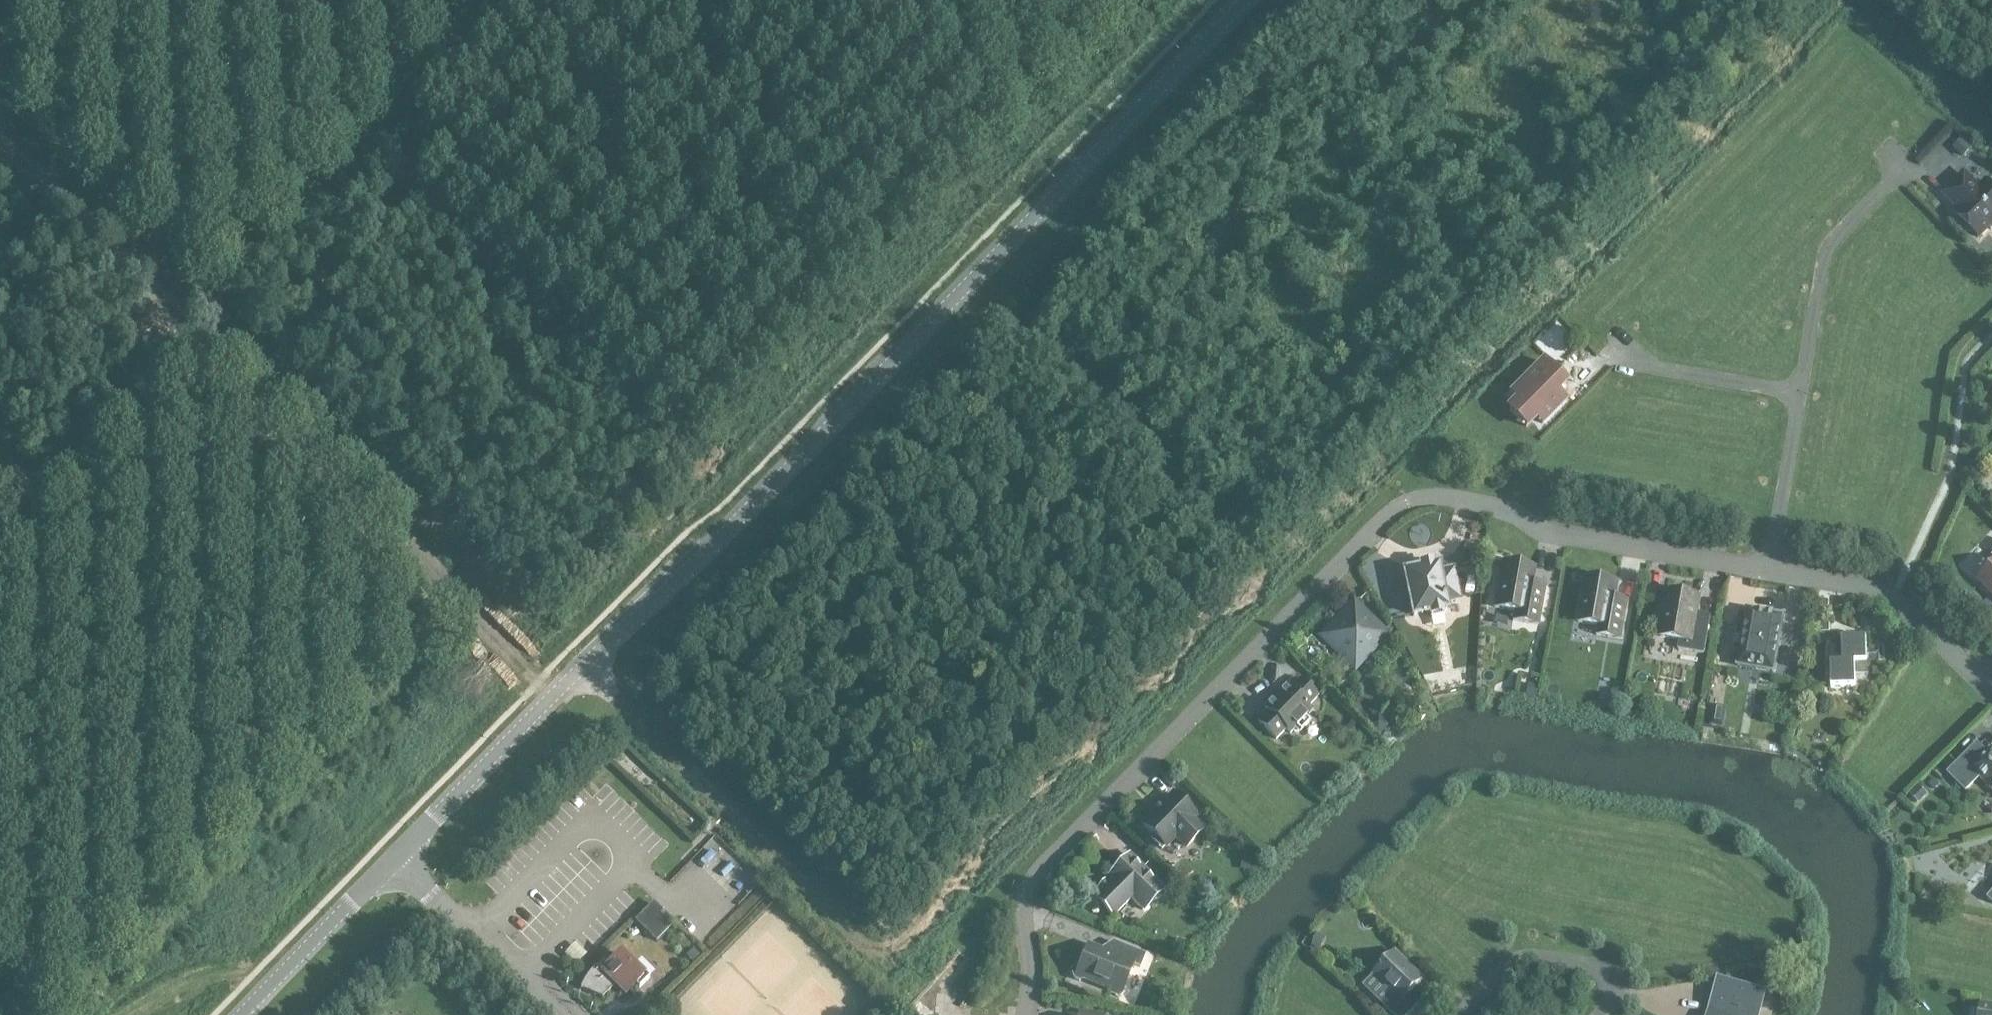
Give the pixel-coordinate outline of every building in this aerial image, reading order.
[(1962,140),(1954,148),(1963,157),(1971,150),(1962,140)] [(1945,194),(1955,204),(1960,199),(1965,204),(1956,214),(1979,237),(1989,227),(1991,230),(1991,187),(1988,183),(1980,191),(1964,175),(1945,194)] [(1512,394),(1519,401),(1509,410),(1526,427),(1536,417),(1542,424),(1564,401),(1556,393),(1565,384),(1544,363),(1512,394)] [(1466,550),(1465,564),(1477,565),(1479,552),(1466,550)] [(1982,567),(1987,572),(1979,581),(1991,594),(1991,557),(1982,567)] [(1513,621),(1538,625),(1545,588),(1531,585),(1534,569),(1502,564),(1494,608),(1514,611),(1513,621)] [(1437,567),(1405,574),(1414,616),(1446,609),(1444,603),(1459,600),(1453,570),(1438,573),(1437,567)] [(1618,584),(1586,578),(1578,622),(1598,626),(1596,635),(1622,640),(1629,602),(1615,600),(1618,584)] [(1668,592),(1667,597),(1660,637),(1680,640),(1678,649),(1704,654),(1709,623),(1696,620),(1700,598),(1668,592)] [(1385,636),(1354,606),(1323,637),(1348,662),(1360,650),(1365,656),(1385,636)] [(1738,662),(1775,669),(1784,616),(1782,616),(1749,611),(1747,610),(1738,662)] [(1830,633),(1830,623),(1820,624),(1820,633),(1830,633)] [(1866,639),(1842,639),(1843,664),(1831,664),(1831,688),(1856,688),(1855,664),(1867,663),(1866,639)] [(1258,723),(1276,740),(1286,730),(1290,734),(1295,729),(1299,733),(1311,721),(1307,716),(1312,712),(1308,708),(1318,697),(1301,680),(1290,690),(1286,686),(1264,708),(1268,712),(1258,723)] [(1526,697),(1534,698),(1537,686),(1529,684),(1526,697)] [(1609,705),(1618,706),(1620,693),(1612,691),(1609,705)] [(1717,708),(1714,725),(1723,726),(1725,709),(1717,708)] [(1368,726),(1378,735),(1387,726),(1378,717),(1368,726)] [(1952,742),(1960,751),(1980,735),(1972,726),(1952,742)] [(1976,765),(1966,755),(1948,773),(1966,791),(1979,777),(1991,790),(1991,749),(1976,765)] [(1329,787),(1334,783),(1334,777),(1330,773),(1324,773),(1320,777),(1320,783),(1324,787),(1329,787)] [(1919,805),(1928,796),(1919,786),(1909,795),(1919,805)] [(1195,815),(1174,795),(1143,826),(1154,836),(1151,839),(1162,849),(1175,836),(1187,847),(1203,830),(1191,819),(1195,815)] [(697,851),(724,881),(736,870),(726,858),(732,853),(715,834),(697,851)] [(1143,868),(1131,856),(1122,865),(1109,878),(1112,880),(1095,898),(1114,917),(1131,899),(1143,911),(1164,889),(1143,868)] [(1256,870),(1256,859),(1247,858),(1246,869),(1256,870)] [(673,924),(653,904),(637,921),(657,941),(673,924)] [(1324,938),(1317,935),(1314,945),(1321,948),(1324,938)] [(1088,946),(1079,968),(1074,970),(1072,975),(1074,980),(1080,982),(1085,980),(1121,994),(1133,965),(1140,968),(1145,955),(1113,942),(1109,954),(1088,946)] [(1189,946),(1178,942),(1174,952),(1185,956),(1189,946)] [(698,955),(693,950),(686,956),(692,962),(698,955)] [(1376,974),(1397,995),(1386,1007),(1395,1014),(1410,1014),(1421,1004),(1410,994),(1425,980),(1397,952),(1376,974)] [(610,965),(604,959),(593,970),(596,973),(593,976),(591,979),(589,983),(587,986),(585,990),(580,988),(580,990),(602,999),(616,985),(626,995),(636,985),(639,988),(650,978),(636,964),(633,968),(620,955),(610,965)] [(1723,986),(1714,1014),(1756,1014),(1761,997),(1723,986)] [(1982,1004),(1980,1014),(1991,1014),(1991,1006),(1982,1004)]
